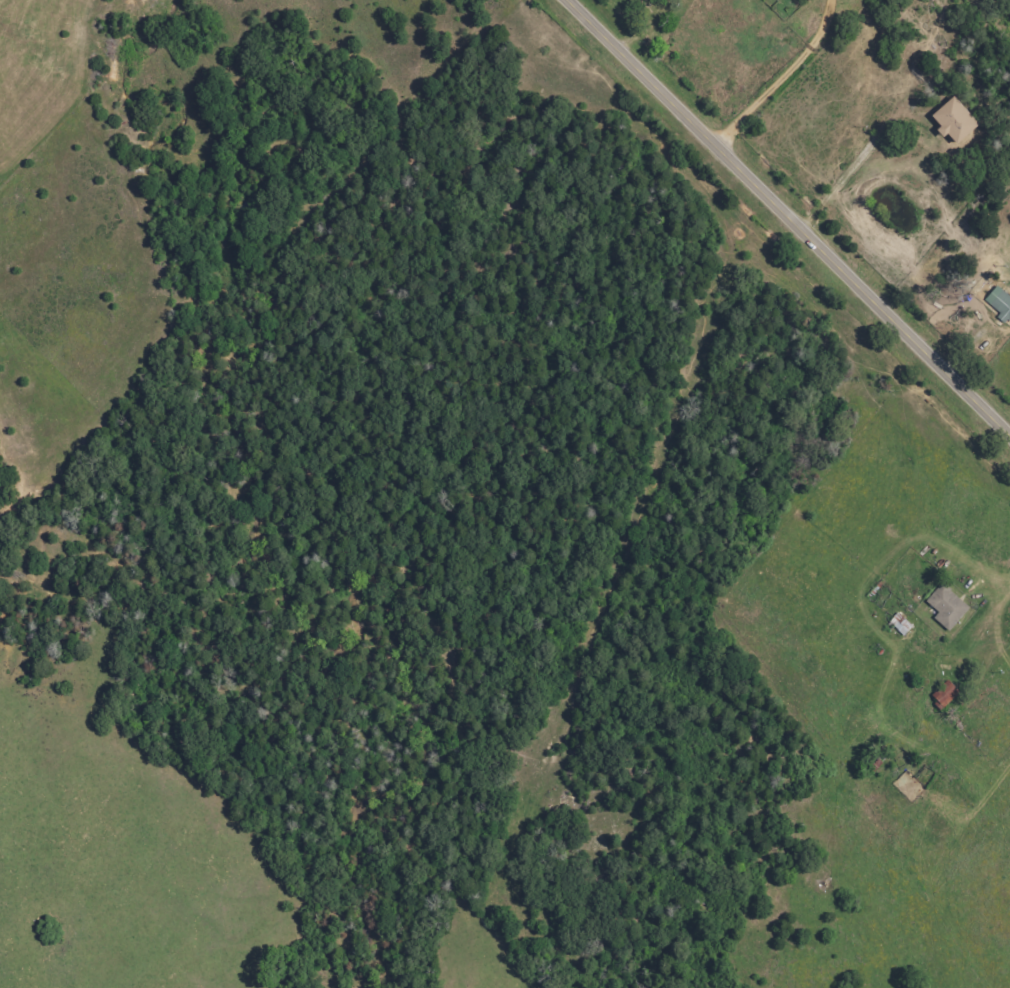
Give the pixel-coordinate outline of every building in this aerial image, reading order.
[(942,133),(952,144),(974,124),(949,96),(925,117),(941,134),(942,133)] [(996,285),(982,300),(1007,323),(1009,319),(1009,297),(996,285)] [(929,601),(941,612),(936,618),(951,631),(973,607),(946,582),(929,601)] [(935,696),(948,707),(963,690),(950,678),(935,696)]
